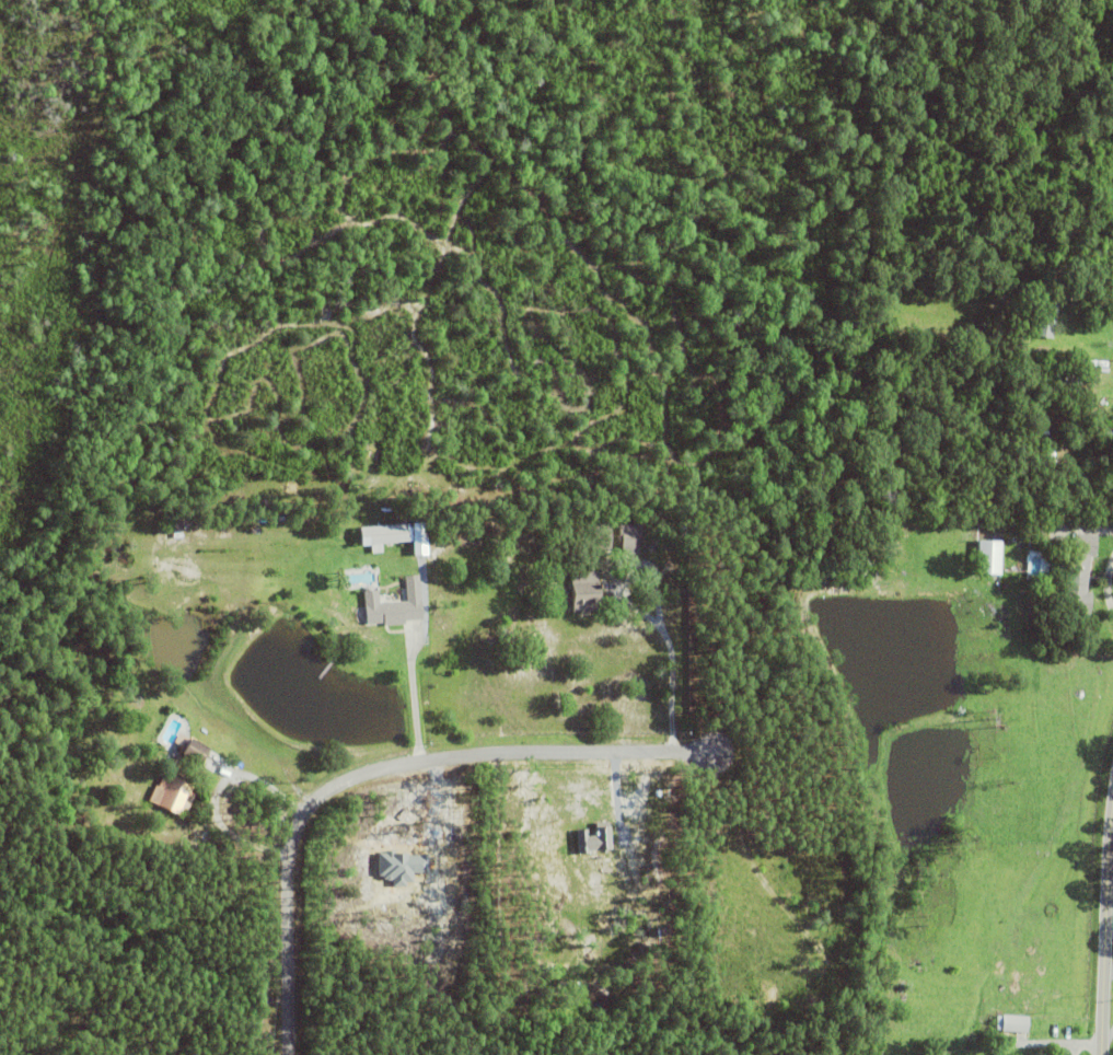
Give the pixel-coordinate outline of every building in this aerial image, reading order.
[(1037,286),(1039,278),(1052,279),(1051,287),(1037,286)] [(992,302),(993,295),(995,295),(995,289),(1006,290),(1005,302),(992,302)] [(372,553),(372,545),(362,545),(360,526),(407,523),(408,542),(382,544),(383,552),(372,553)] [(640,543),(640,554),(623,554),(622,543),(621,543),(619,524),(641,524),(641,543),(640,543)] [(595,525),(612,525),(612,552),(595,552),(595,525)] [(976,573),(978,541),(1001,542),(1000,573),(976,573)] [(571,572),(599,571),(600,611),(572,612),(571,572)] [(405,621),(406,624),(384,626),(384,623),(367,624),(363,591),(379,590),(380,603),(407,601),(406,588),(420,586),(424,619),(405,621)] [(190,738),(210,749),(200,765),(181,754),(184,749),(179,745),(185,737),(189,739),(190,738)] [(171,775),(193,786),(190,792),(194,795),(185,811),(183,809),(179,815),(158,805),(164,791),(158,788),(163,775),(170,778),(171,775)] [(614,850),(613,826),(595,826),(595,828),(580,828),(581,851),(614,850)] [(1028,1033),(1001,1032),(1002,1031),(997,1030),(998,1017),(1004,1017),(1004,1016),(1029,1018),(1028,1033)]
